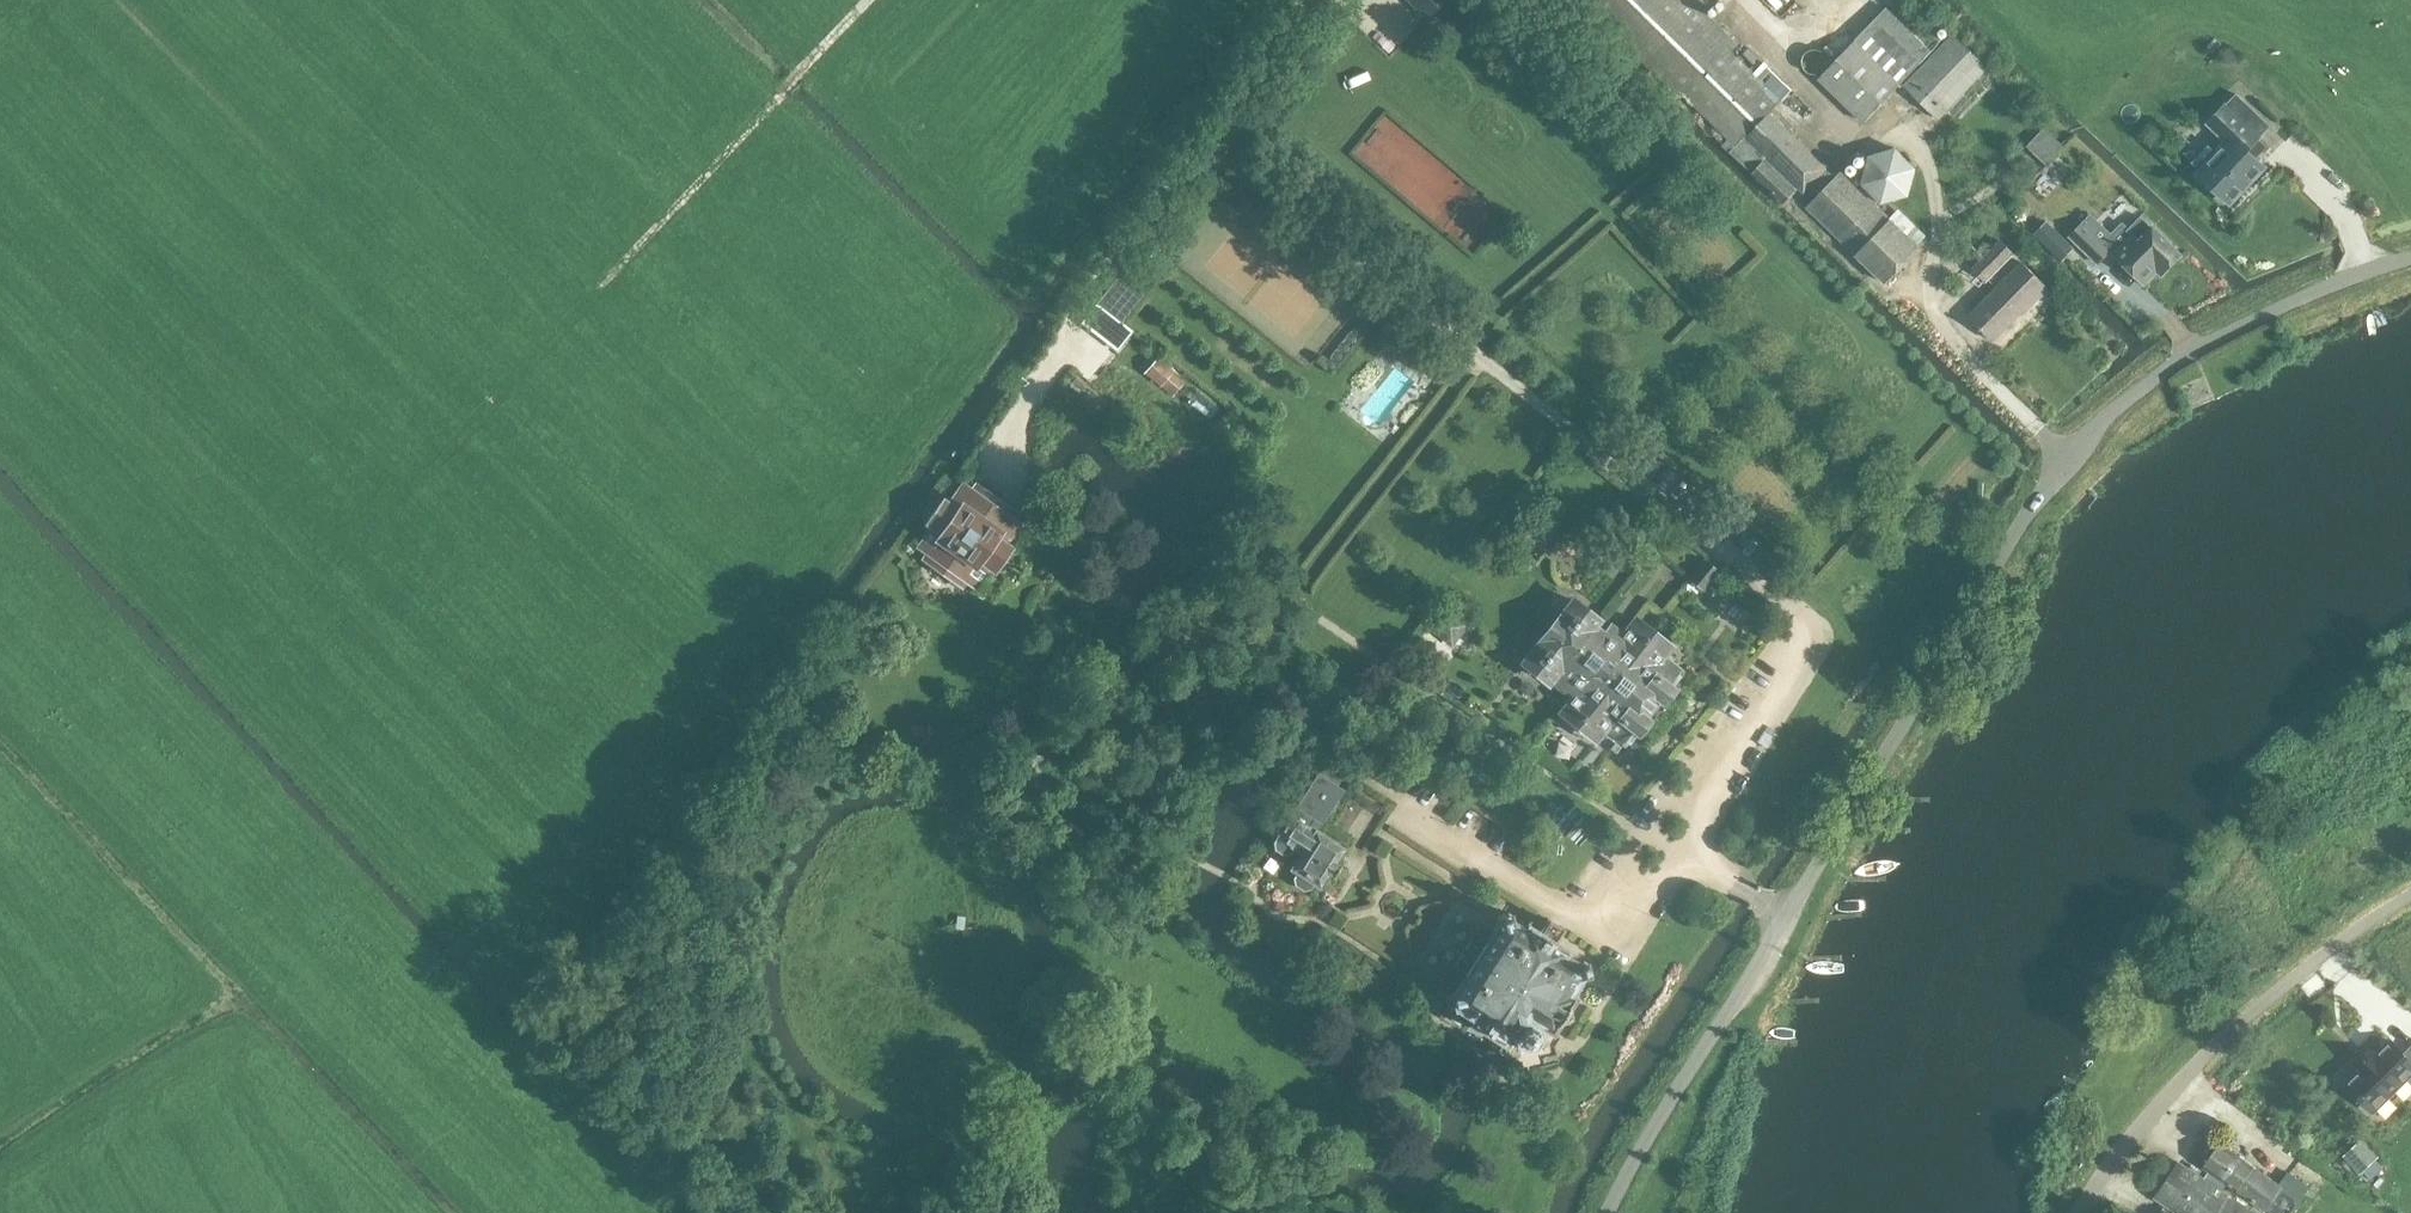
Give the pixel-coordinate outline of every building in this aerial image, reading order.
[(1426,17),(1442,0),(1409,0),(1426,17)] [(1784,99),(1734,50),(1740,44),(1708,13),(1721,0),(1586,0),(1685,92),(1689,88),(1741,143),(1784,99)] [(1932,49),(1886,6),(1820,77),(1867,120),(1932,49)] [(1904,87),(1929,111),(1938,119),(1986,67),(1952,35),(1904,87)] [(2252,109),(2237,94),(2208,123),(2227,141),(2198,172),(2231,203),(2265,167),(2254,156),(2265,145),(2258,138),(2259,136),(2241,119),(2252,109)] [(1384,112),(1351,153),(1469,247),(1502,205),(1384,112)] [(1832,171),(1775,116),(1746,146),(1768,168),(1759,177),(1792,211),(1832,171)] [(2048,130),(2030,149),(2046,164),(2064,145),(2048,130)] [(1916,167),(1896,147),(1868,155),(1862,181),(1857,185),(1876,204),(1879,201),(1881,203),(1909,195),(1916,167)] [(2032,183),(2049,196),(2066,174),(2050,161),(2032,183)] [(1894,223),(1842,171),(1810,200),(1813,203),(1807,209),(1860,259),(1876,241),(1894,223)] [(2069,236),(2098,264),(2112,250),(2145,282),(2157,268),(2162,273),(2181,253),(2142,218),(2129,229),(2123,222),(2112,233),(2091,213),(2069,236)] [(2062,260),(2075,246),(2048,220),(2034,233),(2062,260)] [(1876,241),(1860,259),(1887,284),(1920,248),(1894,223),(1876,241)] [(2001,241),(1982,259),(1972,268),(1986,282),(2013,254),(2001,241)] [(2022,263),(1982,304),(1974,312),(1999,336),(2021,314),(2023,315),(2049,289),(2022,263)] [(1173,372),(1157,359),(1146,372),(1162,385),(1173,372)] [(1001,545),(1012,529),(1000,521),(1004,515),(990,505),(986,511),(978,506),(983,500),(969,490),(954,511),(957,513),(954,518),(936,505),(922,525),(940,538),(937,542),(934,540),(919,561),(954,586),(969,565),(966,562),(969,558),(986,570),(1001,550),(983,538),(986,534),(1001,545)] [(1690,579),(1701,589),(1717,570),(1705,561),(1690,579)] [(1664,684),(1676,669),(1660,658),(1669,647),(1634,620),(1619,639),(1608,630),(1603,636),(1591,626),(1596,620),(1570,600),(1520,664),(1546,684),(1557,670),(1569,679),(1564,685),(1576,694),(1560,715),(1594,741),(1602,731),(1617,743),(1629,728),(1636,734),(1646,721),(1643,718),(1658,699),(1661,702),(1671,689),(1664,684)] [(1466,625),(1447,610),(1432,629),(1451,644),(1466,625)] [(1317,779),(1296,811),(1276,842),(1276,846),(1282,850),(1285,848),(1289,842),(1298,849),(1286,867),(1294,872),(1290,878),(1292,883),(1303,891),(1309,889),(1312,884),(1320,890),(1329,876),(1335,879),(1340,871),(1335,867),(1344,853),(1317,834),(1321,828),(1321,827),(1342,795),(1317,779)] [(1511,1076),(1526,1072),(1535,1075),(1541,1068),(1560,1062),(1556,1046),(1558,1041),(1549,1035),(1555,1026),(1558,1028),(1559,1027),(1565,1026),(1566,1027),(1571,1018),(1569,1017),(1569,1011),(1565,1008),(1571,999),(1567,997),(1579,979),(1583,978),(1586,979),(1588,976),(1585,974),(1583,967),(1585,964),(1583,962),(1581,965),(1576,966),(1562,957),(1565,953),(1554,946),(1555,944),(1554,943),(1559,935),(1561,936),(1563,932),(1545,921),(1543,924),(1544,925),(1539,934),(1537,933),(1536,935),(1524,928),(1521,932),(1509,925),(1508,917),(1509,916),(1505,914),(1504,917),(1499,918),(1495,916),(1493,919),(1495,921),(1497,928),(1453,997),(1447,999),(1443,997),(1441,1001),(1445,1004),(1446,1009),(1444,1012),(1448,1014),(1450,1011),(1454,1010),(1471,1021),(1468,1025),(1500,1045),(1495,1054),(1504,1060),(1507,1074),(1510,1074),(1511,1076)] [(2347,1067),(2383,1040),(2371,1025),(2364,1031),(2352,1016),(2324,1038),(2347,1067)] [(2375,1053),(2359,1068),(2361,1070),(2347,1084),(2373,1111),(2407,1077),(2410,1081),(2410,1047),(2405,1053),(2392,1040),(2378,1054),(2376,1052),(2375,1053)] [(2362,1174),(2383,1156),(2366,1137),(2346,1155),(2362,1174)] [(2220,1143),(2204,1165),(2210,1170),(2203,1180),(2179,1164),(2156,1197),(2179,1212),(2251,1212),(2221,1193),(2228,1183),(2266,1212),(2283,1189),(2220,1143)] [(2301,1199),(2310,1186),(2291,1172),(2281,1185),(2301,1199)]
